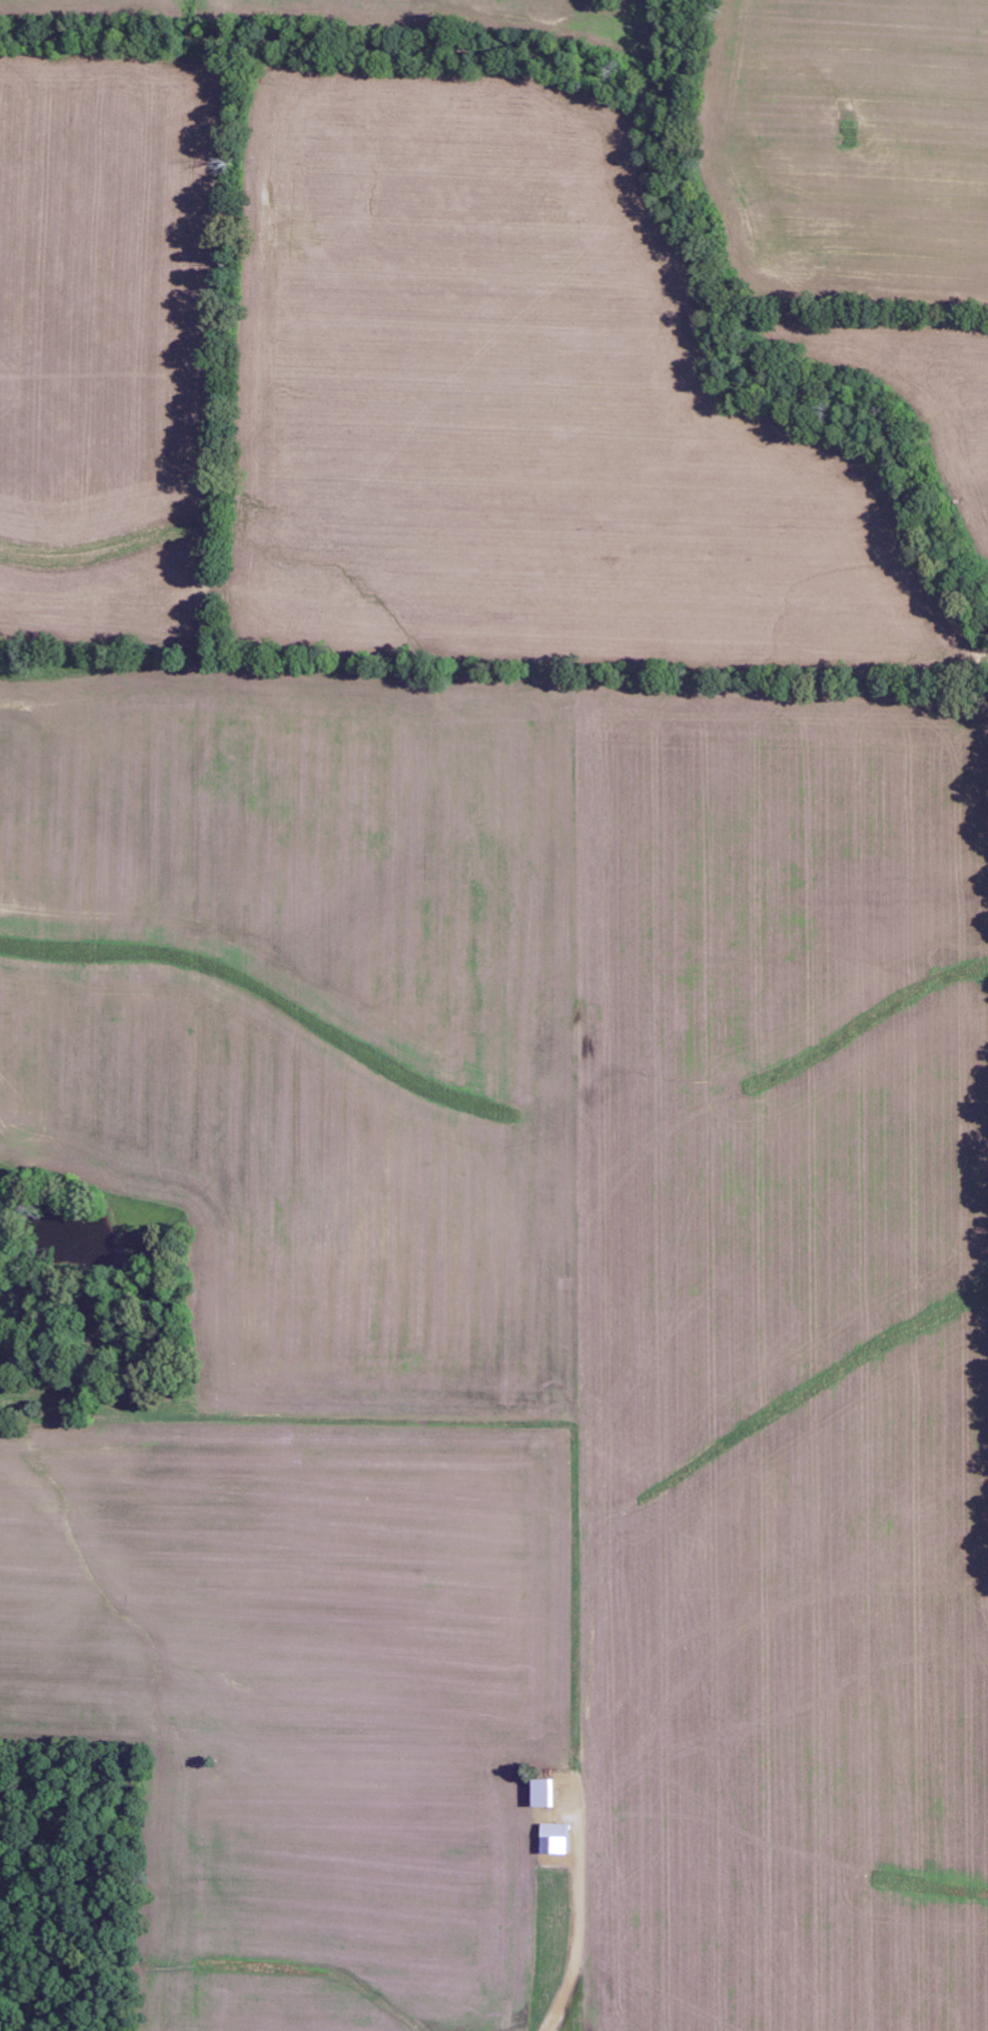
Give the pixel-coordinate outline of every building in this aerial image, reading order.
[(534,1780),(533,1807),(555,1807),(556,1780),(534,1780)] [(568,1855),(569,1825),(542,1824),(542,1854),(568,1855)]
